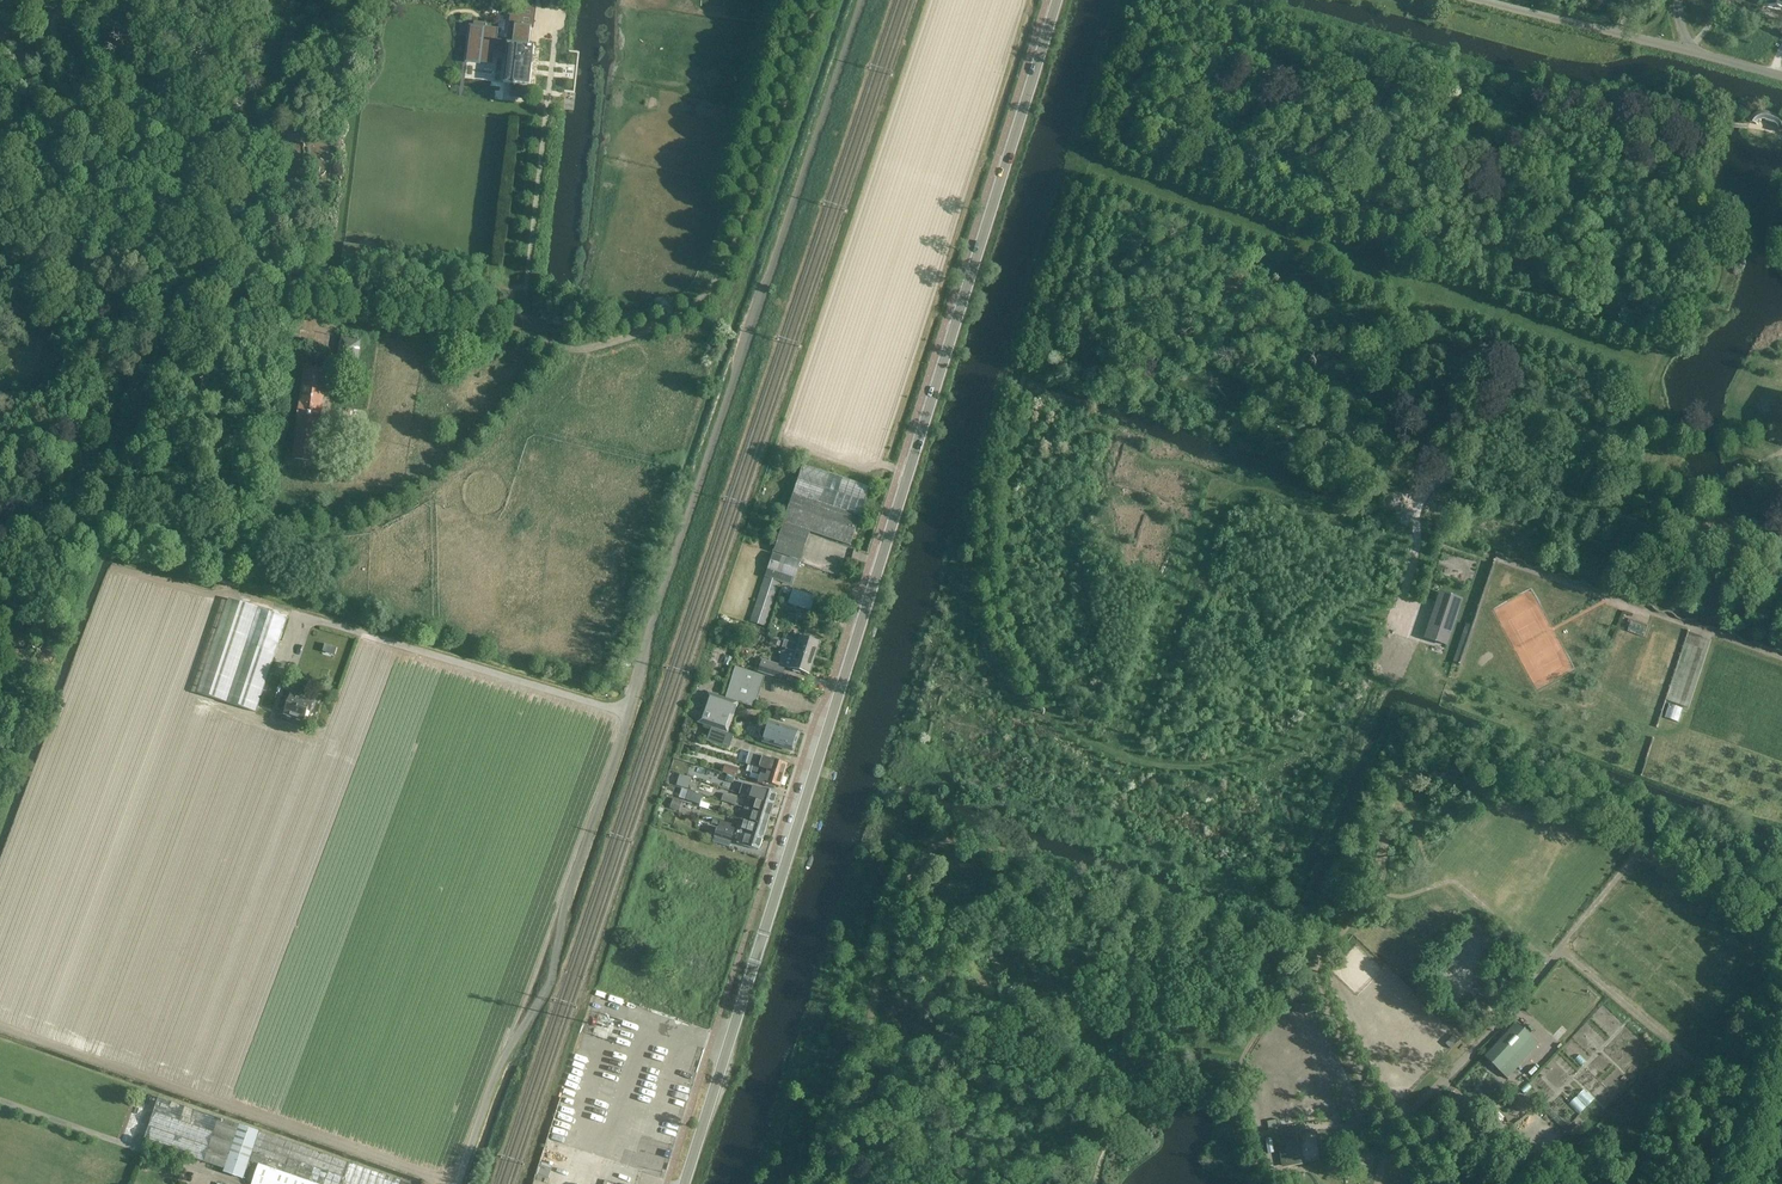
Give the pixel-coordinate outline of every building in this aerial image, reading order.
[(1768,5),(1781,9),(1781,0),(1770,0),(1768,5)] [(486,63),(486,64),(494,65),(495,55),(507,56),(504,82),(513,83),(513,84),(529,86),(533,47),(528,47),(530,27),(538,28),(541,9),(511,6),(509,25),(515,26),(513,42),(497,40),(498,29),(472,26),(468,61),(486,63)] [(392,25),(386,48),(394,50),(400,27),(392,25)] [(1750,122),(1758,125),(1759,123),(1760,122),(1762,121),(1765,121),(1766,121),(1767,121),(1774,124),(1775,123),(1776,125),(1778,126),(1779,127),(1779,128),(1780,130),(1780,132),(1781,133),(1781,119),(1780,117),(1777,116),(1767,113),(1764,113),(1761,113),(1758,114),(1756,115),(1754,117),(1752,120),(1750,122)] [(311,329),(309,341),(323,343),(325,331),(311,329)] [(321,408),(320,408),(324,373),(306,370),(302,405),(300,405),(298,423),(299,423),(294,459),(312,461),(317,426),(318,426),(321,408)] [(803,465),(784,519),(812,528),(810,532),(851,546),(870,487),(803,465)] [(812,528),(784,519),(773,552),(800,561),(812,528)] [(792,586),(795,579),(800,561),(773,552),(767,569),(765,576),(750,621),(766,627),(781,582),(792,586)] [(792,589),(783,586),(781,592),(790,595),(792,589)] [(790,595),(787,603),(810,610),(815,595),(792,588),(792,589),(790,595)] [(1461,599),(1441,592),(1425,639),(1445,645),(1461,599)] [(197,693),(256,712),(287,617),(228,597),(197,693)] [(1471,620),(1464,618),(1450,662),(1458,664),(1471,620)] [(1627,622),(1630,623),(1627,632),(1644,638),(1648,625),(1629,618),(1627,622)] [(1682,653),(1667,700),(1690,707),(1712,640),(1689,632),(1682,653)] [(769,644),(781,648),(814,658),(819,642),(800,636),(796,647),(785,644),(771,639),(769,644)] [(761,660),(758,672),(782,679),(786,667),(809,675),(814,658),(781,648),(779,654),(782,655),(779,665),(761,660)] [(735,667),(725,698),(737,703),(755,708),(765,676),(735,667)] [(733,716),(737,703),(725,698),(707,692),(697,723),(711,728),(724,732),(730,715),(733,716)] [(311,709),(313,709),(315,705),(313,704),(313,702),(300,698),(301,695),(293,693),(292,695),(284,715),(304,721),(308,710),(311,711),(311,709)] [(1670,705),(1666,718),(1681,723),(1685,710),(1670,705)] [(761,729),(759,735),(761,737),(763,739),(762,741),(791,750),(797,731),(768,722),(767,728),(763,728),(761,729)] [(724,732),(711,728),(706,741),(729,750),(734,735),(724,732)] [(753,766),(752,768),(784,778),(788,764),(776,760),(776,761),(771,759),(750,752),(746,764),(753,766)] [(738,769),(725,765),(723,772),(736,777),(738,769)] [(784,778),(752,768),(751,773),(760,776),(758,783),(774,788),(775,785),(781,787),(781,784),(784,785),(786,778),(784,778)] [(692,778),(680,774),(676,785),(688,789),(692,778)] [(736,777),(728,774),(724,787),(737,792),(739,784),(734,783),(736,777)] [(760,788),(743,782),(741,787),(752,790),(750,797),(774,805),(778,793),(760,788)] [(681,789),(678,798),(683,799),(682,801),(682,802),(700,807),(708,809),(710,804),(701,802),(703,796),(681,789)] [(737,798),(723,794),(721,800),(735,805),(737,798)] [(744,808),(747,809),(771,816),(774,805),(750,797),(748,797),(744,808)] [(698,812),(700,807),(682,802),(682,801),(673,799),(670,809),(679,811),(682,804),(692,807),(691,810),(698,812)] [(746,815),(744,820),(767,828),(771,816),(747,809),(744,808),(742,814),(746,815)] [(735,825),(719,821),(713,820),(711,823),(719,825),(718,826),(734,831),(735,825)] [(744,820),(740,832),(764,839),(767,828),(744,820)] [(734,832),(717,827),(712,842),(729,847),(734,832)] [(737,831),(735,839),(737,840),(736,843),(760,851),(764,839),(740,832),(737,831)] [(1484,1057),(1507,1079),(1539,1044),(1516,1023),(1484,1057)] [(1465,1077),(1475,1087),(1480,1081),(1470,1072),(1465,1077)] [(1492,1098),(1503,1087),(1497,1081),(1486,1092),(1492,1098)] [(1452,1092),(1452,1093),(1444,1101),(1459,1114),(1467,1106),(1452,1092)] [(401,1181),(159,1097),(144,1141),(224,1169),(228,1159),(251,1167),(245,1183),(248,1183),(399,1183),(401,1181)] [(1301,1165),(1296,1132),(1277,1135),(1282,1168),(1301,1165)]
